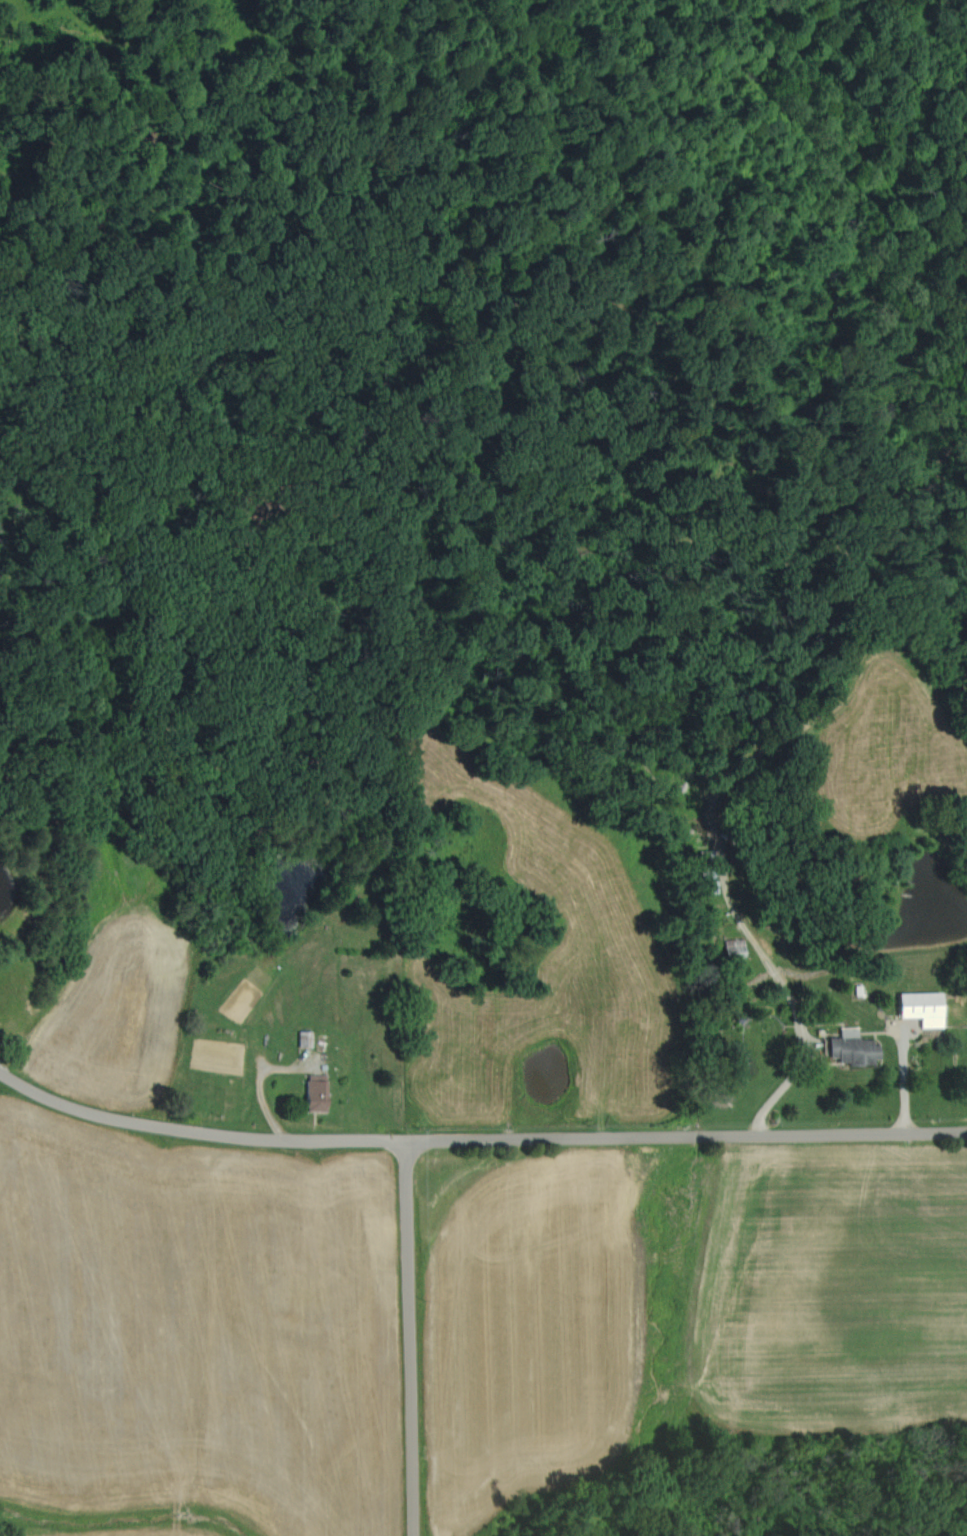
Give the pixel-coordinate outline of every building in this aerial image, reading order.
[(744,957),(743,938),(723,939),(723,957),(744,957)] [(940,1028),(940,993),(897,993),(897,1018),(918,1017),(919,1028),(940,1028)] [(827,1037),(827,1058),(836,1058),(836,1064),(879,1063),(878,1040),(856,1040),(856,1028),(838,1028),(838,1037),(827,1037)] [(304,1109),(323,1110),(324,1075),(305,1074),(304,1109)]
